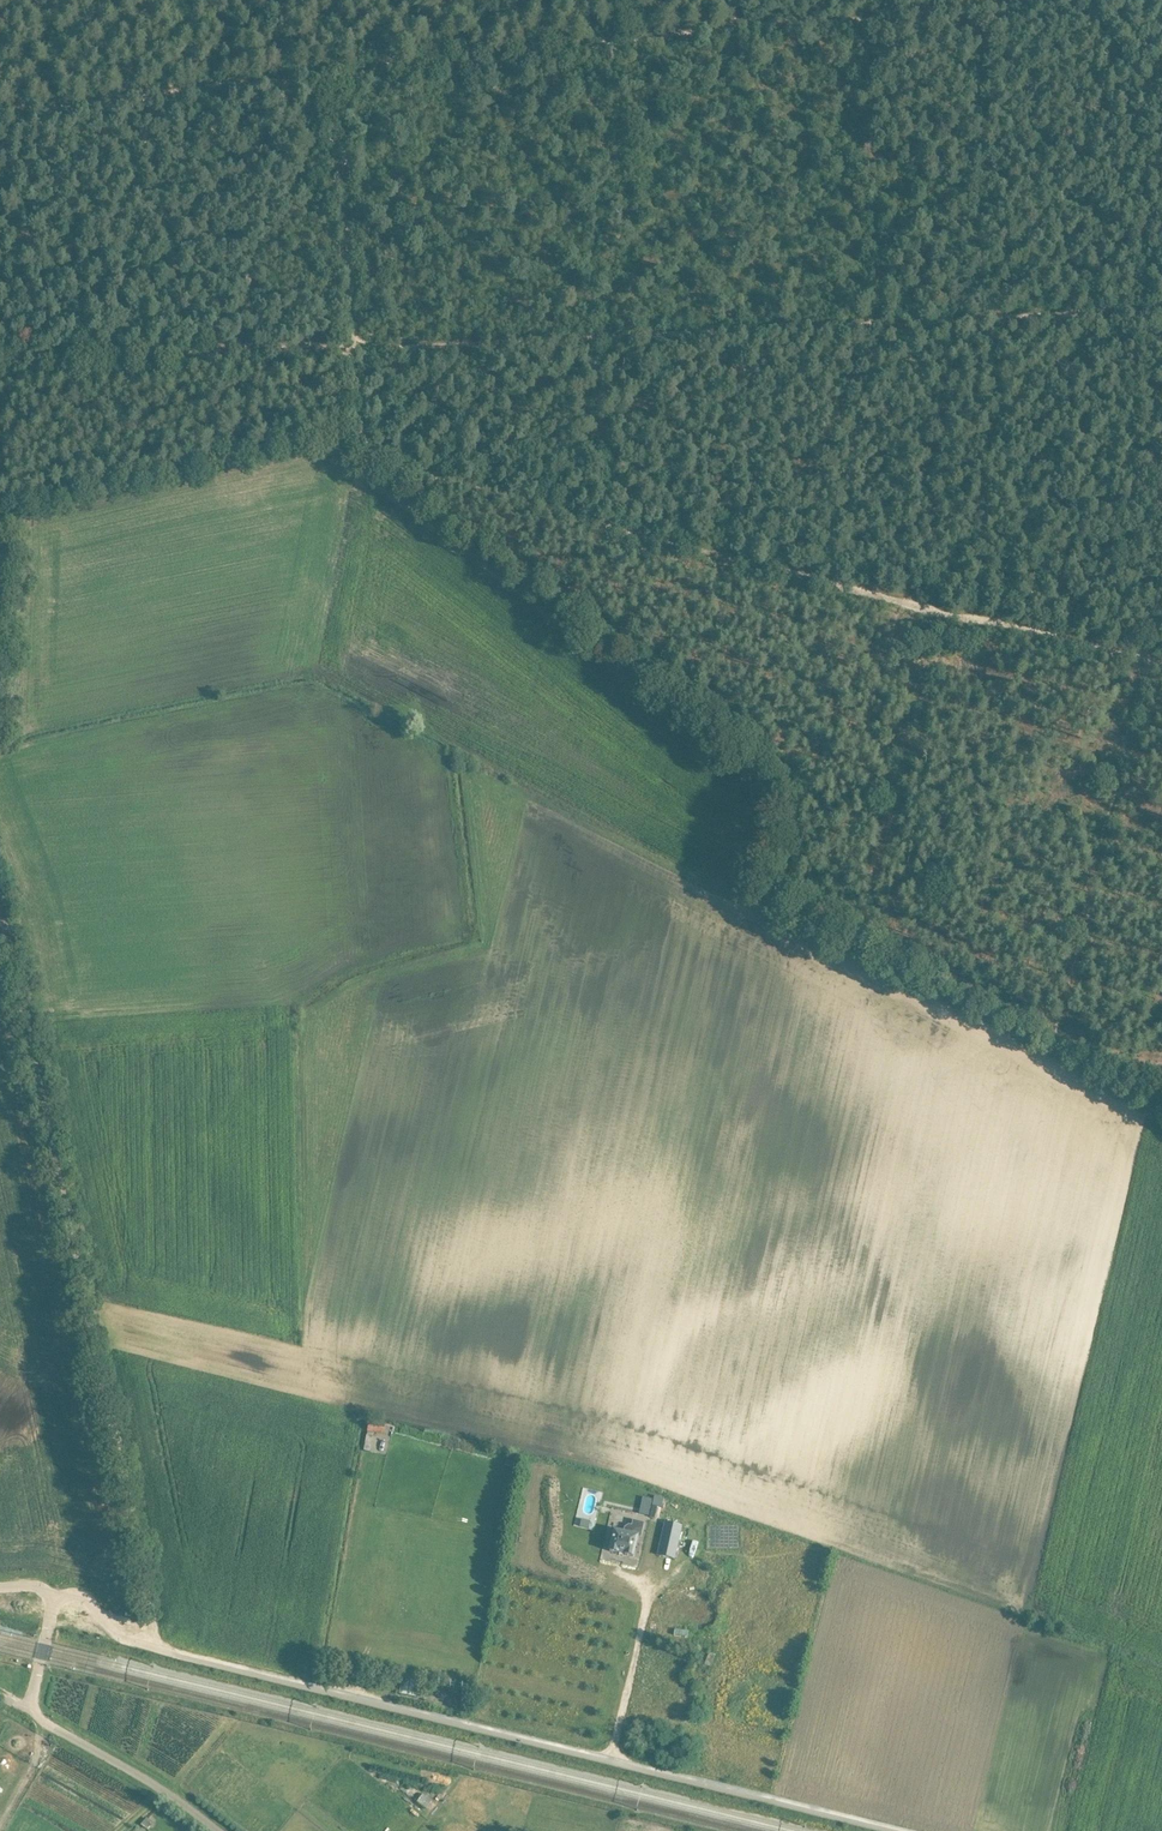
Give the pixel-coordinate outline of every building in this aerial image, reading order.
[(383,1434),(385,1424),(369,1421),(367,1431),(383,1434)] [(614,1531),(610,1552),(618,1554),(618,1553),(625,1554),(625,1555),(633,1557),(637,1537),(641,1538),(644,1523),(633,1520),(632,1526),(629,1525),(624,1528),(623,1533),(614,1531)] [(667,1523),(659,1555),(676,1559),(683,1526),(667,1523)] [(414,1697),(417,1679),(403,1676),(399,1694),(414,1697)] [(417,1806),(423,1800),(416,1793),(410,1800),(417,1806)]
